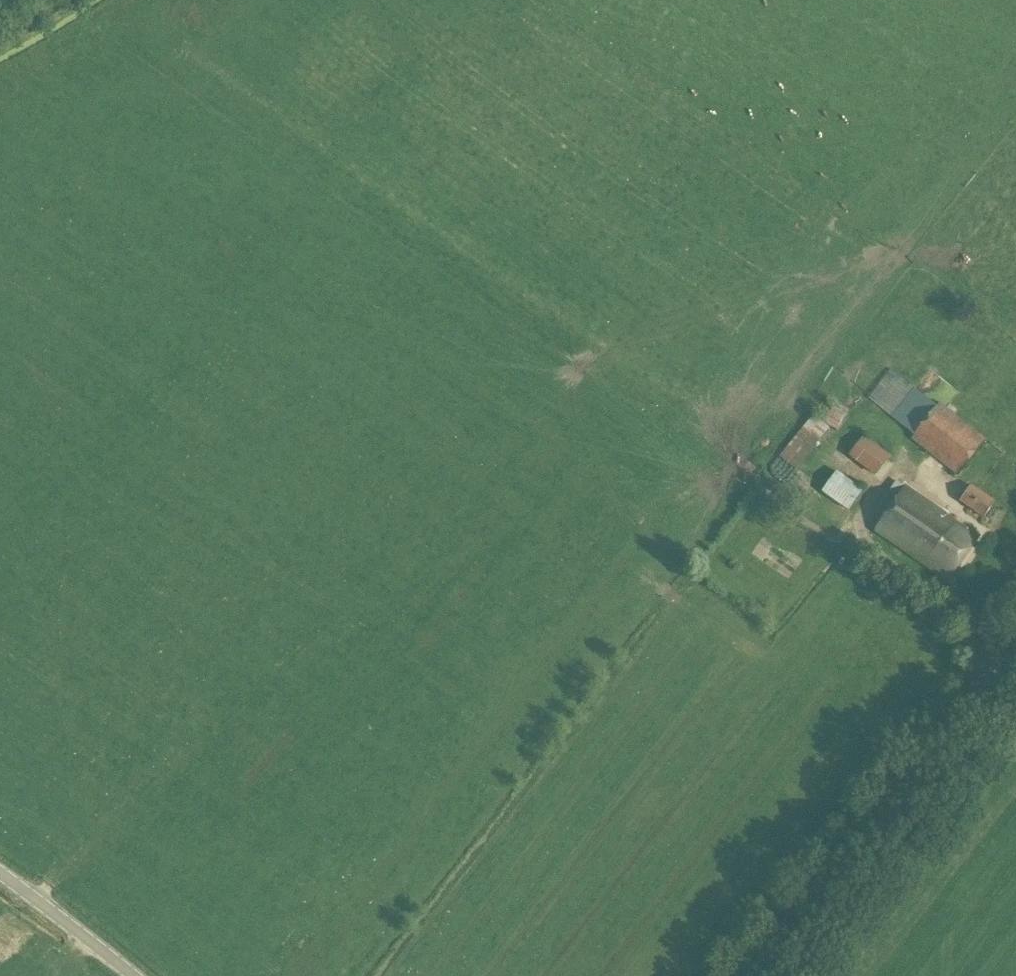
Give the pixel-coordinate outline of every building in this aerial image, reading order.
[(895,376),(889,371),(869,398),(891,416),(913,433),(910,437),(958,474),(986,439),(938,401),(935,405),(913,388),(914,386),(897,373),(895,376)] [(837,430),(850,410),(836,402),(823,421),(837,430)] [(814,415),(804,427),(820,440),(830,428),(814,415)] [(875,476),(890,456),(864,436),(849,456),(875,476)] [(849,511),(864,490),(837,471),(822,492),(849,511)] [(905,486),(897,481),(889,493),(896,498),(875,528),(948,580),(979,537),(906,485),(905,486)] [(984,518),(995,502),(971,485),(960,501),(984,518)]
